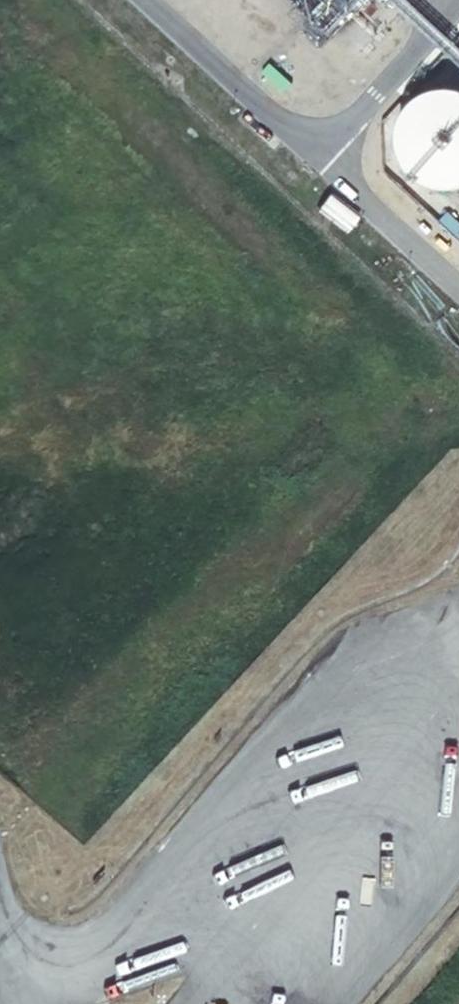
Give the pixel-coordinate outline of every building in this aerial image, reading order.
[(301,3),(320,22),(333,29),(337,20),(359,0),(296,0),(301,3)] [(458,95),(441,95),(433,97),(419,105),(409,118),(403,133),(403,149),(405,157),(414,171),(426,182),(441,187),(458,187),(458,95)]
